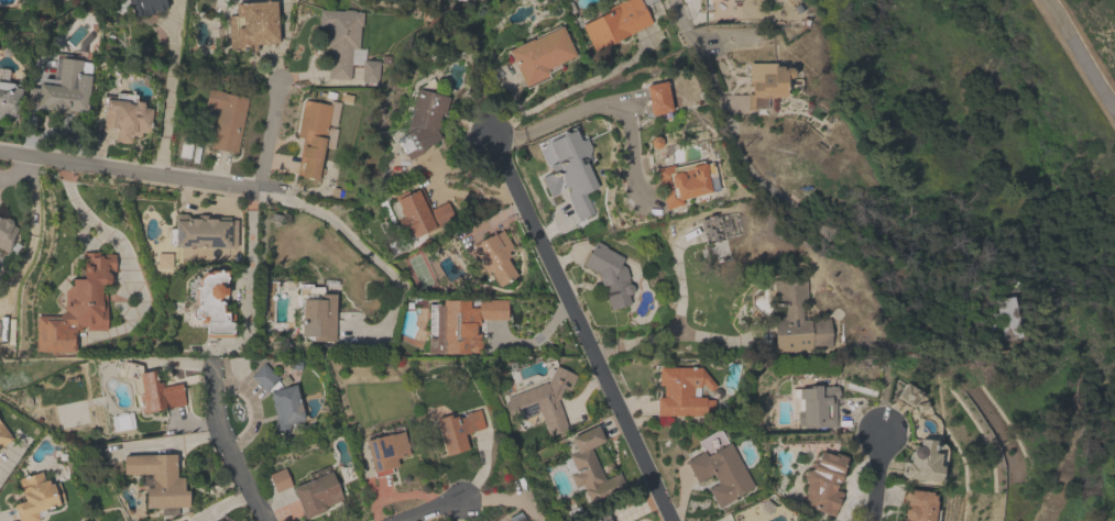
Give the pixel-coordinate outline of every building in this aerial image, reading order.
[(132,19),(127,0),(164,0),(166,9),(157,11),(156,10),(153,11),(153,12),(146,14),(145,13),(141,14),(141,15),(132,19)] [(227,15),(234,15),(233,2),(263,1),(263,0),(267,0),(267,1),(274,0),(276,42),(267,43),(255,44),(255,49),(240,51),(240,48),(236,49),(232,51),(232,47),(228,47),(227,15)] [(605,9),(622,0),(639,0),(651,22),(594,52),(580,24),(606,11),(605,9)] [(361,12),(360,25),(359,25),(357,48),(351,48),(349,79),(326,78),(328,46),(325,46),(326,25),(325,24),(325,25),(317,25),(317,10),(342,11),(342,10),(352,10),(352,11),(361,12)] [(506,49),(531,37),(532,40),(560,25),(575,54),(546,67),(548,70),(545,71),(547,76),(524,86),(506,49)] [(89,76),(85,112),(66,110),(66,112),(55,111),(55,110),(43,108),(43,106),(39,106),(37,107),(34,107),(37,82),(40,82),(42,78),(56,80),(59,57),(54,56),(54,53),(76,55),(80,55),(80,52),(85,52),(84,60),(80,60),(78,75),(89,76)] [(746,63),(773,63),(773,65),(780,65),(780,66),(789,67),(791,70),(791,75),(789,78),(784,78),(784,97),(766,97),(766,108),(746,109),(746,93),(751,93),(748,91),(748,85),(750,84),(746,84),(746,63)] [(396,140),(403,135),(416,88),(418,89),(418,87),(425,82),(424,80),(429,77),(440,95),(447,97),(444,113),(439,112),(436,130),(439,135),(438,137),(423,148),(422,152),(413,157),(407,151),(404,153),(396,140)] [(17,119),(0,117),(0,78),(8,79),(7,82),(19,84),(17,119)] [(670,110),(649,114),(644,85),(665,80),(670,110)] [(208,147),(216,108),(204,106),(207,88),(222,91),(221,92),(247,98),(236,153),(208,147)] [(149,133),(140,132),(139,135),(131,135),(131,136),(129,136),(129,143),(114,142),(114,131),(109,130),(109,129),(101,128),(105,98),(114,100),(116,92),(135,95),(134,100),(142,101),(142,104),(142,108),(151,108),(149,133)] [(295,175),(302,137),(296,136),(303,100),(330,104),(317,179),(295,175)] [(547,142),(559,135),(561,131),(566,132),(572,130),(579,141),(584,137),(589,147),(587,157),(581,155),(597,187),(584,192),(593,212),(577,220),(566,195),(568,187),(561,185),(558,191),(547,196),(539,177),(551,171),(548,165),(556,162),(547,142)] [(719,189),(680,198),(681,203),(665,208),(656,168),(673,165),(673,167),(701,160),(702,163),(703,163),(712,162),(719,189)] [(419,187),(429,208),(446,200),(453,214),(434,224),(435,226),(413,236),(412,234),(406,237),(406,235),(403,236),(395,219),(397,218),(395,218),(389,206),(390,201),(394,200),(392,196),(414,185),(415,189),(419,187)] [(174,217),(177,213),(184,213),(189,218),(196,218),(196,214),(205,214),(205,219),(215,219),(215,215),(229,215),(229,220),(236,220),(236,246),(173,246),(174,217)] [(4,252),(0,249),(0,217),(3,219),(6,218),(10,220),(11,224),(17,228),(13,233),(14,234),(4,252)] [(512,247),(506,251),(509,256),(505,258),(515,275),(499,285),(493,277),(489,279),(482,270),(478,274),(471,263),(475,260),(469,250),(470,250),(469,247),(477,243),(475,242),(487,234),(488,235),(492,232),(493,234),(501,230),(512,247)] [(609,309),(605,296),(603,297),(603,293),(606,292),(604,285),(600,286),(597,273),(581,264),(594,241),(604,246),(604,247),(622,257),(619,264),(625,267),(627,278),(628,284),(631,285),(633,289),(631,293),(627,295),(630,304),(609,309)] [(34,350),(34,315),(43,315),(43,319),(57,319),(57,315),(63,310),(63,291),(69,285),(70,286),(70,278),(81,278),(81,265),(83,265),(83,252),(98,252),(98,253),(113,253),(113,270),(112,270),(112,285),(100,285),(99,293),(105,293),(106,330),(85,330),(85,326),(80,326),(79,332),(74,332),(74,351),(54,351),(54,353),(50,353),(50,351),(39,352),(39,350),(34,350)] [(205,336),(232,336),(232,322),(233,322),(233,310),(222,310),(222,303),(221,302),(221,301),(220,300),(216,300),(216,298),(218,298),(222,293),(226,295),(226,287),(222,287),(218,284),(216,282),(216,281),(221,281),(223,280),(225,279),(226,278),(226,277),(226,270),(220,269),(219,269),(218,269),(217,269),(216,269),(208,269),(208,270),(204,270),(203,271),(196,278),(196,284),(195,285),(194,286),(194,287),(193,289),(193,302),(195,306),(195,307),(195,308),(195,310),(195,311),(198,315),(199,322),(205,322),(205,336)] [(774,348),(773,321),(779,320),(778,306),(774,306),(772,279),(796,277),(796,279),(805,279),(807,304),(800,304),(800,319),(829,317),(830,345),(774,348)] [(297,287),(320,287),(320,293),(334,295),(334,341),(311,341),(311,336),(303,335),(303,337),(299,337),(299,332),(297,332),(297,287)] [(1005,341),(1023,337),(1013,297),(995,301),(1005,341)] [(440,299),(468,299),(468,307),(477,307),(477,299),(505,299),(505,318),(477,318),(477,324),(473,324),(473,333),(479,333),(479,340),(480,342),(480,348),(479,351),(477,353),(473,353),(470,352),(470,353),(426,353),(426,337),(427,337),(427,304),(440,304),(440,299)] [(293,384),(303,418),(292,421),(289,423),(285,436),(271,432),(275,419),(267,390),(266,389),(265,391),(249,375),(263,363),(278,378),(276,380),(282,387),(293,384)] [(502,402),(505,401),(504,397),(544,383),(546,383),(554,365),(576,375),(569,390),(562,387),(557,399),(567,428),(547,435),(538,411),(510,422),(502,402)] [(654,415),(655,396),(662,397),(662,385),(656,385),(656,366),(699,366),(715,385),(709,391),(701,383),(697,387),(691,387),(691,397),(704,397),(703,399),(712,399),(712,417),(654,415)] [(184,404),(140,412),(136,395),(141,395),(136,373),(153,370),(155,383),(161,383),(161,386),(179,383),(184,404)] [(894,398),(904,383),(919,391),(908,407),(894,398)] [(790,388),(796,388),(796,387),(809,387),(809,385),(819,385),(819,386),(835,386),(835,388),(838,390),(838,393),(835,396),(835,398),(834,398),(834,426),(802,428),(802,425),(797,425),(797,423),(796,423),(796,396),(790,396),(790,388)] [(467,448),(445,455),(434,419),(448,414),(449,418),(456,415),(457,418),(462,415),(462,413),(479,409),(484,428),(462,434),(467,448)] [(568,435),(594,423),(603,441),(590,447),(604,478),(619,472),(626,487),(590,505),(580,484),(575,487),(568,474),(573,470),(561,444),(570,441),(568,435)] [(11,439),(0,447),(0,424),(11,439)] [(684,461),(701,451),(696,441),(718,429),(726,443),(728,442),(753,486),(717,507),(706,488),(717,481),(711,473),(696,481),(684,461)] [(371,472),(363,440),(389,433),(390,434),(402,431),(408,454),(395,457),(397,465),(391,467),(392,473),(374,477),(373,472),(371,472)] [(937,453),(936,465),(939,465),(938,481),(903,477),(904,461),(907,462),(908,451),(910,451),(910,450),(910,448),(909,447),(914,444),(915,445),(916,445),(917,445),(917,439),(931,440),(931,452),(937,453)] [(802,505),(806,494),(804,492),(802,489),(805,484),(801,477),(804,470),(810,467),(816,454),(817,455),(819,450),(832,455),(833,453),(846,457),(839,475),(840,475),(834,489),(841,492),(832,516),(802,505)] [(144,507),(144,487),(151,487),(151,473),(122,474),(121,454),(175,453),(176,477),(183,476),(183,490),(187,490),(187,506),(144,507)] [(274,492),(266,474),(283,467),(291,486),(274,492)] [(291,487),(330,470),(342,498),(324,506),(325,509),(304,519),(291,487)] [(39,520),(35,520),(17,520),(12,503),(23,500),(17,478),(40,472),(43,480),(46,479),(48,484),(52,483),(54,491),(61,489),(62,496),(56,498),(58,505),(35,511),(39,520)] [(932,501),(930,520),(899,520),(899,518),(901,517),(900,514),(900,512),(901,509),(901,501),(898,497),(899,489),(903,489),(903,488),(928,491),(928,494),(932,495),(931,501),(932,501)] [(606,510),(612,520),(595,520),(599,519),(597,514),(606,510)]
